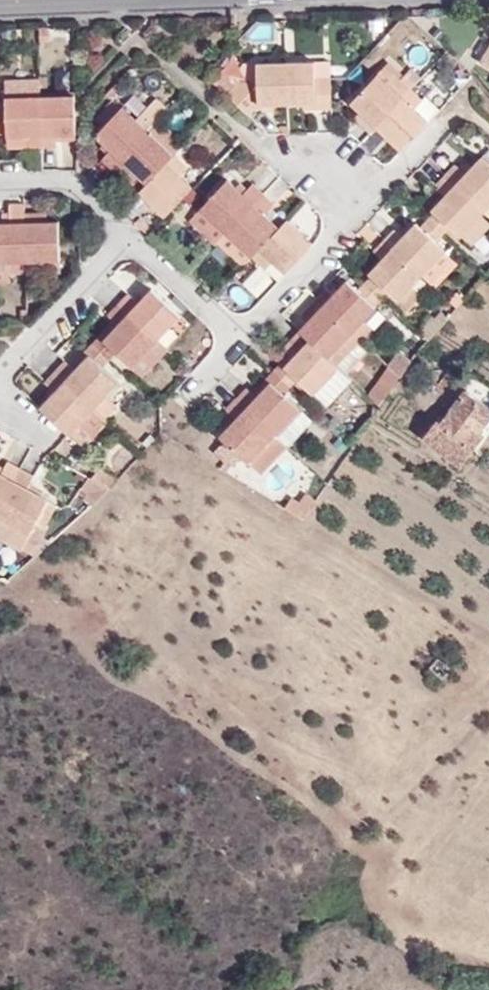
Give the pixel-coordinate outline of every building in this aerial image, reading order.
[(481,58),(488,63),(488,41),(481,58)] [(318,108),(331,107),(330,77),(316,77),(315,61),(256,63),(257,82),(237,82),(228,93),(249,114),(258,104),(317,101),(318,108)] [(223,70),(214,80),(228,93),(237,82),(257,82),(256,63),(241,63),(236,72),(229,74),(223,70)] [(401,76),(387,63),(379,71),(392,85),(400,77),(401,76)] [(400,77),(392,85),(379,71),(351,100),(376,124),(402,149),(430,119),(415,107),(423,99),(411,88),(421,76),(412,68),(405,76),(403,78),(402,79),(400,77)] [(74,73),(58,73),(59,93),(75,93),(74,73)] [(39,78),(5,80),(6,96),(40,94),(39,78)] [(6,133),(7,135),(25,134),(26,145),(42,145),(57,144),(56,133),(75,132),(75,93),(59,93),(40,94),(6,96),(6,110),(0,111),(0,133),(6,133)] [(439,110),(425,97),(423,99),(415,107),(430,119),(439,110)] [(156,98),(144,111),(152,119),(165,106),(156,98)] [(115,99),(96,119),(104,126),(122,106),(115,99)] [(147,182),(139,190),(166,215),(192,186),(179,175),(186,166),(173,153),(148,130),(122,106),(104,126),(96,134),(111,149),(101,158),(111,168),(122,179),(133,169),(147,182)] [(184,141),(159,118),(148,130),(173,153),(184,141)] [(436,212),(451,226),(462,237),(465,234),(476,222),(488,208),(488,163),(482,156),(467,174),(457,165),(438,187),(445,195),(434,210),(436,212)] [(242,193),(228,179),(201,207),(198,211),(191,219),(216,243),(217,242),(242,265),(251,254),(254,257),(264,267),(272,260),(286,272),(312,243),(287,219),(279,227),(265,213),(272,204),(261,194),(251,184),(242,193)] [(47,211),(3,212),(3,222),(23,221),(47,220),(47,211)] [(451,226),(436,212),(430,220),(444,234),(451,226)] [(0,222),(0,261),(10,261),(11,273),(44,272),(44,259),(61,259),(58,220),(47,220),(23,221),(3,222),(0,222)] [(444,234),(430,220),(423,226),(439,242),(444,234)] [(483,229),(476,222),(465,234),(472,240),(483,229)] [(385,258),(371,272),(375,275),(389,289),(400,300),(414,284),(423,275),(447,249),(439,242),(423,226),(420,223),(405,237),(397,229),(378,250),(385,258)] [(435,285),(457,258),(447,249),(423,275),(435,285)] [(44,272),(62,271),(61,259),(44,259),(44,272)] [(375,275),(368,282),(382,296),(389,289),(375,275)] [(326,305),(311,321),(302,330),(331,356),(343,344),(351,351),(374,327),(367,320),(379,306),(375,303),(361,290),(350,279),(341,289),(326,305)] [(341,289),(334,282),(319,299),(326,305),(341,289)] [(382,296),(368,282),(361,290),(375,303),(382,296)] [(410,309),(424,295),(414,284),(400,300),(410,309)] [(129,293),(109,314),(114,319),(117,323),(103,339),(115,350),(133,365),(170,325),(180,315),(152,286),(139,302),(129,293)] [(458,292),(450,300),(460,308),(467,300),(458,292)] [(319,299),(305,314),(311,321),(326,305),(319,299)] [(374,327),(386,313),(379,306),(367,320),(374,327)] [(114,319),(86,350),(71,365),(75,370),(89,354),(103,366),(115,350),(103,339),(117,323),(114,319)] [(144,375),(180,334),(170,325),(133,365),(144,375)] [(299,377),(315,394),(325,384),(341,366),(338,364),(332,357),(331,356),(302,330),(291,342),(297,349),(300,352),(287,365),(298,377),(299,377)] [(351,351),(343,344),(331,356),(332,357),(338,364),(350,352),(351,351)] [(287,365),(300,352),(297,349),(254,393),(259,397),(273,382),(283,391),(285,393),(299,377),(298,377),(287,365)] [(54,390),(40,407),(68,433),(68,434),(82,420),(104,395),(118,381),(103,366),(89,354),(75,370),(71,365),(66,360),(46,382),(54,390)] [(403,354),(392,367),(402,376),(413,360),(403,354)] [(352,377),(341,366),(325,384),(337,396),(352,377)] [(392,367),(370,394),(381,404),(402,376),(392,367)] [(238,418),(222,434),(225,437),(240,452),(251,462),(278,434),(302,409),(285,393),(283,391),(273,382),(259,397),(254,393),(248,388),(229,408),(238,418)] [(482,430),(488,420),(488,408),(468,391),(444,421),(441,418),(427,435),(463,464),(486,433),(482,430)] [(90,429),(115,403),(104,395),(82,420),(90,429)] [(289,446),(312,418),(302,409),(278,434),(289,446)] [(263,474),(289,446),(278,434),(251,462),(263,474)] [(240,452),(225,437),(217,445),(233,460),(240,452)] [(20,548),(30,553),(44,538),(39,533),(54,503),(47,498),(28,486),(33,476),(20,468),(7,461),(1,472),(0,471),(0,537),(20,548)] [(95,502),(103,494),(108,488),(89,477),(84,484),(94,490),(88,497),(95,502)] [(293,497),(285,508),(304,520),(317,501),(308,494),(301,503),(293,497)]
